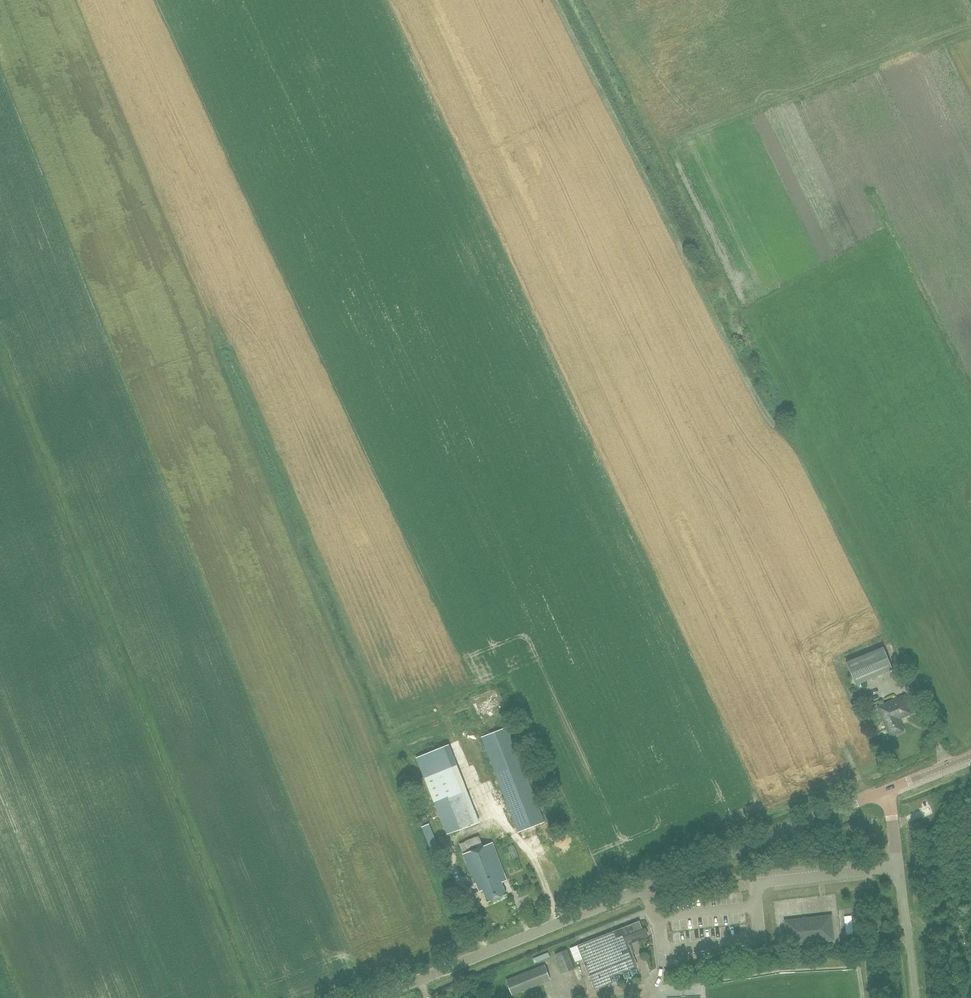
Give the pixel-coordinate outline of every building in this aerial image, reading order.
[(884,647),(846,662),(856,684),(893,669),(884,647)] [(881,711),(891,735),(903,730),(898,718),(911,713),(904,697),(886,704),(888,708),(881,711)] [(519,831),(543,822),(507,728),(483,737),(519,831)] [(423,778),(456,766),(448,745),(415,758),(423,778)] [(465,817),(454,821),(458,830),(469,826),(465,817)] [(428,835),(435,832),(431,825),(425,828),(428,835)] [(502,882),(507,880),(492,842),(483,846),(479,836),(475,838),(498,898),(506,895),(502,882)] [(475,838),(466,841),(460,844),(463,853),(475,884),(477,883),(480,891),(483,890),(488,902),(498,898),(475,838)] [(513,859),(518,857),(514,845),(508,847),(513,859)] [(789,944),(833,939),(831,921),(807,924),(806,920),(787,922),(789,944)] [(640,921),(578,945),(595,989),(613,982),(608,967),(634,956),(627,938),(644,931),(640,921)] [(562,974),(575,969),(567,949),(555,954),(562,974)] [(513,994),(550,979),(545,965),(508,980),(513,994)]
